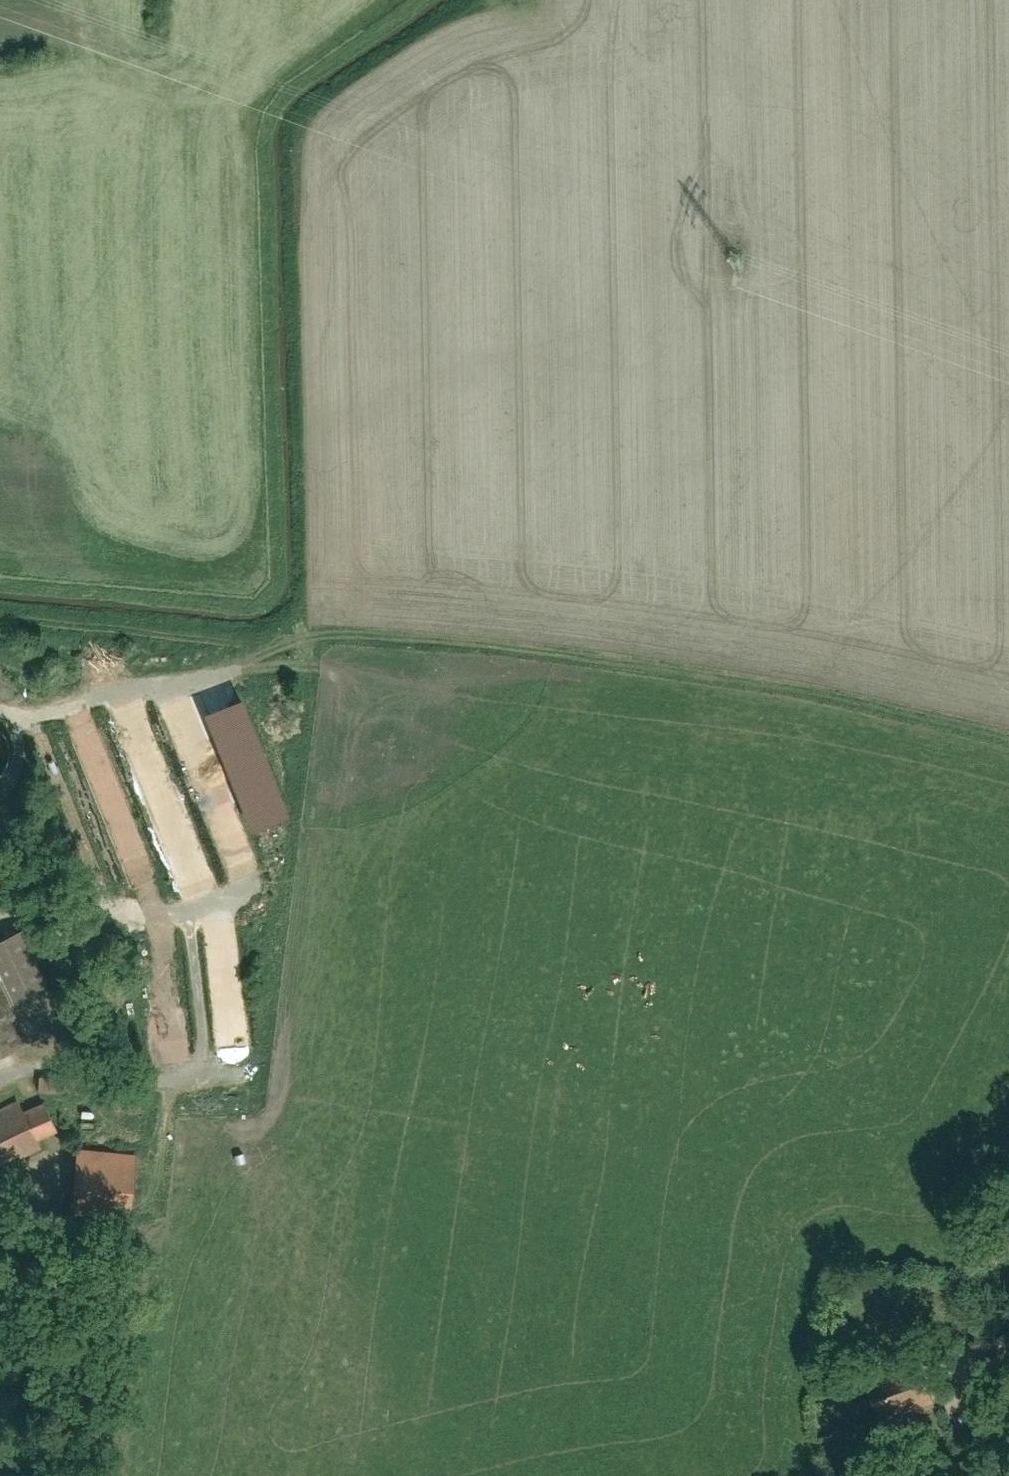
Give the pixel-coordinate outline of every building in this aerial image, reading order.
[(27,930),(0,943),(0,1056),(70,1024),(27,930)] [(41,1089),(85,1089),(85,1074),(41,1073),(41,1089)] [(0,1121),(0,1168),(41,1149),(22,1110),(0,1121)] [(79,1150),(72,1217),(130,1223),(137,1155),(79,1150)]
